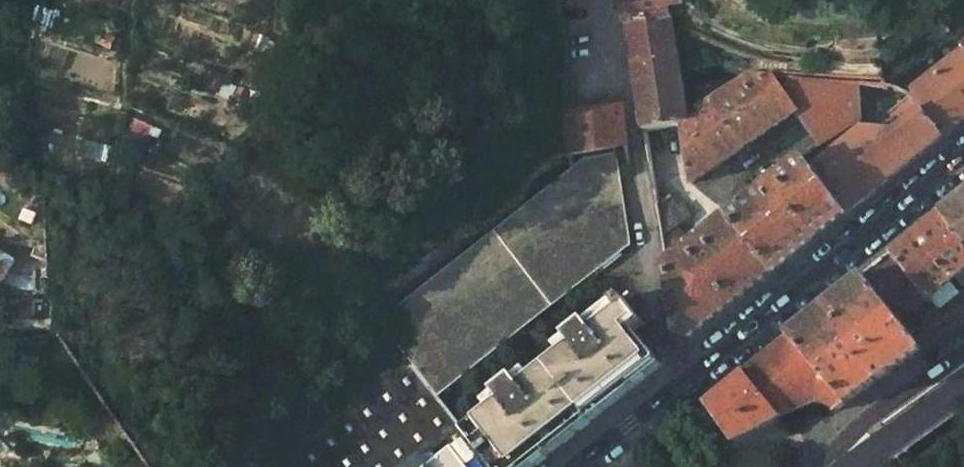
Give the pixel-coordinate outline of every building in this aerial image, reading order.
[(636,91),(642,131),(683,123),(677,79),(667,5),(676,3),(676,0),(622,0),(636,91)] [(944,26),(932,36),(942,48),(954,39),(944,26)] [(943,137),(963,119),(963,53),(962,50),(914,90),(901,75),(890,85),(909,95),(943,137)] [(691,186),(731,158),(795,111),(819,144),(858,113),(854,84),(785,82),(780,89),(775,82),(742,81),(695,110),(697,120),(683,123),(691,186)] [(809,170),(846,216),(943,137),(909,95),(890,85),(881,84),(854,84),(858,113),(886,109),(895,119),(888,125),(858,131),(809,170)] [(620,109),(567,119),(568,156),(626,144),(620,109)] [(683,123),(642,131),(656,210),(670,200),(691,186),(683,123)] [(378,321),(405,355),(438,397),(631,244),(616,154),(584,161),(378,321)] [(801,159),(729,218),(774,275),(846,216),(809,170),(801,159)] [(940,213),(963,243),(963,194),(940,213)] [(682,209),(676,212),(670,200),(656,210),(664,258),(688,240),(685,232),(700,225),(682,209)] [(891,252),(928,299),(949,282),(963,269),(963,243),(940,213),(891,252)] [(774,275),(729,218),(666,268),(678,338),(692,342),(774,275)] [(35,274),(24,274),(9,269),(14,260),(0,250),(0,284),(22,289),(36,288),(35,274)] [(928,299),(891,252),(863,275),(899,322),(915,309),(928,299)] [(50,257),(39,257),(41,287),(51,286),(50,257)] [(899,322),(863,275),(787,336),(844,402),(846,404),(920,350),(899,322)] [(963,318),(963,302),(959,295),(949,282),(928,299),(951,328),(963,318)] [(524,387),(518,379),(498,395),(504,403),(466,433),(474,443),(494,466),(531,466),(661,366),(635,331),(645,323),(624,296),(568,340),(575,348),(524,387)] [(951,328),(928,299),(915,309),(935,339),(951,328)] [(834,410),(844,402),(787,336),(742,372),(780,418),(810,404),(815,402),(818,401),(820,401),(822,401),(825,402),(827,403),(829,405),(831,406),(832,407),(833,408),(833,409),(834,410)] [(474,443),(466,433),(438,397),(405,355),(267,464),(269,466),(418,466),(427,460),(433,466),(444,466),(474,443)] [(742,372),(684,419),(710,452),(732,441),(753,431),(780,418),(742,372)] [(474,443),(444,466),(494,466),(474,443)]
